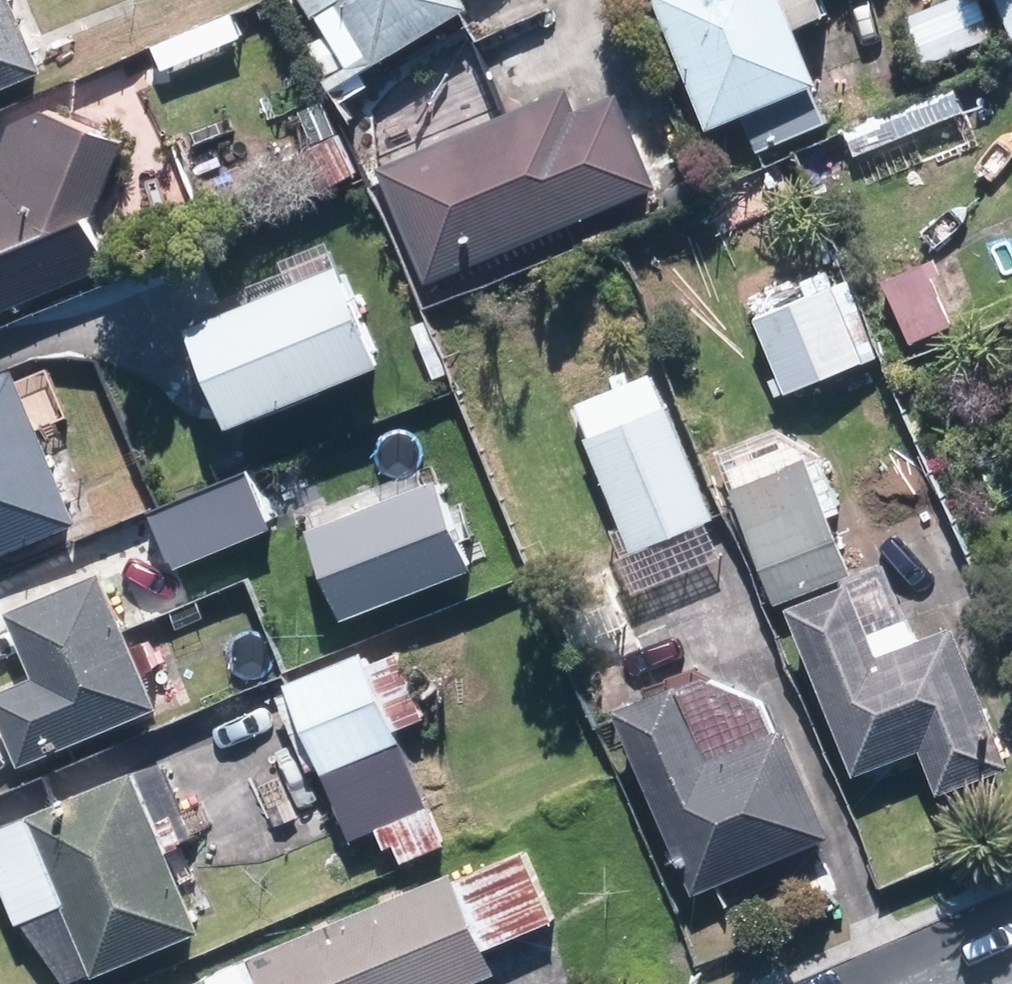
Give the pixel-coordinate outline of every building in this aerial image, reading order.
[(53,62),(27,0),(0,0),(0,84),(53,62)] [(392,55),(481,0),(358,0),(392,55)] [(722,125),(829,82),(796,0),(671,0),(722,125)] [(995,0),(945,0),(915,12),(935,63),(1009,34),(995,0)] [(256,34),(245,7),(164,41),(176,68),(256,34)] [(398,156),(444,272),(669,183),(632,89),(589,106),(580,84),(398,156)] [(6,170),(0,173),(0,315),(133,259),(109,204),(136,134),(56,104),(27,116),(6,170)] [(414,353),(371,251),(215,317),(258,419),(414,353)] [(937,255),(894,273),(920,339),(964,321),(937,255)] [(844,281),(769,311),(800,387),(875,357),(844,281)] [(32,359),(0,372),(0,553),(94,516),(32,359)] [(587,400),(643,545),(721,515),(665,370),(587,400)] [(820,453),(742,484),(786,595),(863,565),(820,453)] [(188,563),(288,520),(264,466),(165,508),(173,527),(188,563)] [(491,560),(456,471),(323,523),(359,612),(491,560)] [(177,700),(118,561),(21,602),(49,670),(5,688),(35,759),(177,700)] [(808,595),(869,768),(934,745),(949,789),(1011,767),(1011,731),(973,620),(901,646),(875,572),(808,595)] [(417,734),(378,645),(282,686),(321,775),(417,734)] [(731,664),(636,700),(707,888),(844,837),(800,721),(794,723),(780,686),(731,664)] [(347,838),(428,804),(404,747),(323,781),(347,838)] [(221,924),(153,761),(43,806),(45,809),(81,898),(83,902),(109,966),(111,969),(221,924)] [(0,827),(0,839),(32,918),(81,898),(45,809),(0,827)] [(395,850),(402,867),(443,849),(427,810),(375,832),(385,855),(395,850)] [(570,913),(541,845),(474,874),(503,942),(531,930),(570,913)] [(470,863),(266,950),(266,952),(280,983),(467,983),(513,964),(503,942),(474,874),(470,863)] [(83,902),(38,920),(79,979),(109,966),(83,902)] [(226,969),(232,983),(280,983),(266,952),(226,969)] [(191,983),(232,983),(226,969),(191,983)]
